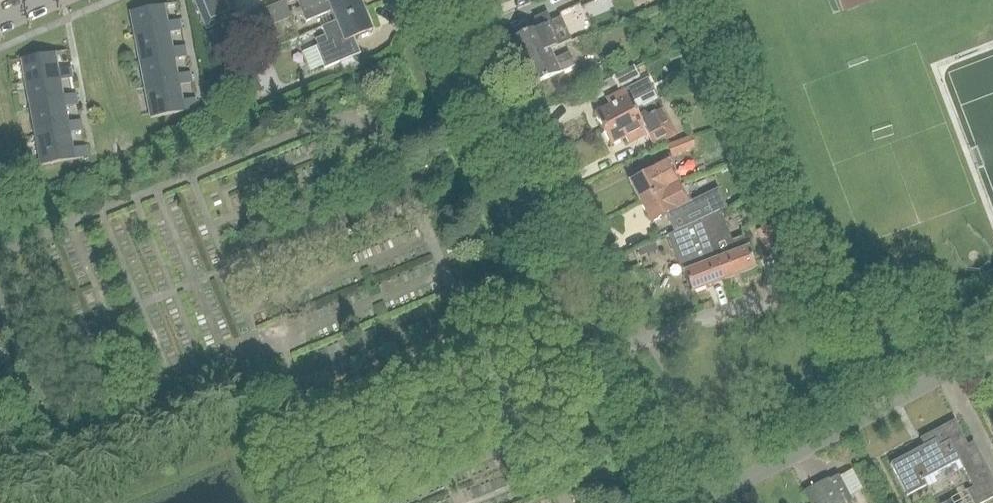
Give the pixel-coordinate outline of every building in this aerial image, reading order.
[(205,31),(239,18),(232,0),(193,0),(205,31)] [(328,1),(328,0),(297,0),(306,21),(315,18),(329,12),(334,24),(362,12),(357,0),(330,0),(328,1)] [(288,1),(258,13),(264,27),(294,15),(288,1)] [(162,6),(129,12),(131,24),(133,39),(166,33),(179,30),(178,26),(177,20),(164,22),(162,6)] [(353,37),(370,30),(362,12),(334,24),(322,29),(324,36),(315,40),(318,46),(316,47),(325,68),(360,53),(353,37)] [(507,41),(518,64),(549,50),(571,40),(560,17),(551,21),(548,13),(533,19),(537,27),(507,41)] [(166,33),(133,39),(138,65),(171,59),(184,57),(183,51),(182,46),(169,49),(166,33)] [(529,87),(561,74),(560,72),(573,67),(567,55),(554,61),(549,50),(518,64),(529,87)] [(53,53),(19,59),(19,61),(24,86),(58,80),(70,77),(69,73),(68,67),(56,70),(53,53)] [(171,59),(138,65),(143,91),(176,85),(189,83),(188,78),(187,73),(174,75),(171,59)] [(245,65),(223,74),(235,102),(248,96),(257,93),(251,80),(245,65)] [(633,66),(612,76),(618,88),(639,78),(633,66)] [(58,80),(24,86),(29,112),(62,106),(75,104),(74,99),(73,94),(61,96),(58,80)] [(713,90),(709,80),(700,83),(704,93),(713,90)] [(614,104),(593,114),(602,131),(658,101),(653,92),(648,94),(641,82),(611,97),(614,104)] [(176,85),(143,91),(148,118),(193,110),(191,99),(179,102),(176,85)] [(658,101),(602,131),(609,146),(631,135),(634,141),(646,135),(652,147),(675,135),(658,101)] [(62,106),(29,112),(33,139),(67,133),(80,131),(79,125),(78,120),(65,122),(62,106)] [(67,133),(33,139),(38,165),(85,157),(83,146),(70,149),(67,133)] [(690,138),(667,147),(672,159),(695,150),(690,138)] [(669,161),(628,182),(639,203),(670,187),(680,182),(669,161)] [(670,187),(639,203),(650,224),(666,216),(675,233),(726,206),(717,187),(690,201),(680,182),(670,187)] [(721,214),(700,222),(706,238),(714,260),(723,282),(755,270),(743,238),(731,242),(721,214)] [(700,222),(669,236),(674,250),(676,250),(683,267),(681,268),(683,272),(691,294),(723,282),(714,260),(706,238),(700,222)] [(755,233),(763,255),(776,250),(768,228),(755,233)] [(655,243),(638,249),(641,256),(657,250),(655,243)] [(890,464),(907,497),(927,486),(924,480),(958,461),(972,487),(966,491),(972,502),(985,502),(992,499),(992,480),(973,443),(967,446),(954,421),(931,434),(934,441),(890,464)] [(857,491),(866,487),(857,469),(848,474),(857,491)] [(819,502),(817,502),(851,502),(852,502),(837,476),(829,481),(828,479),(811,488),(819,502)]
